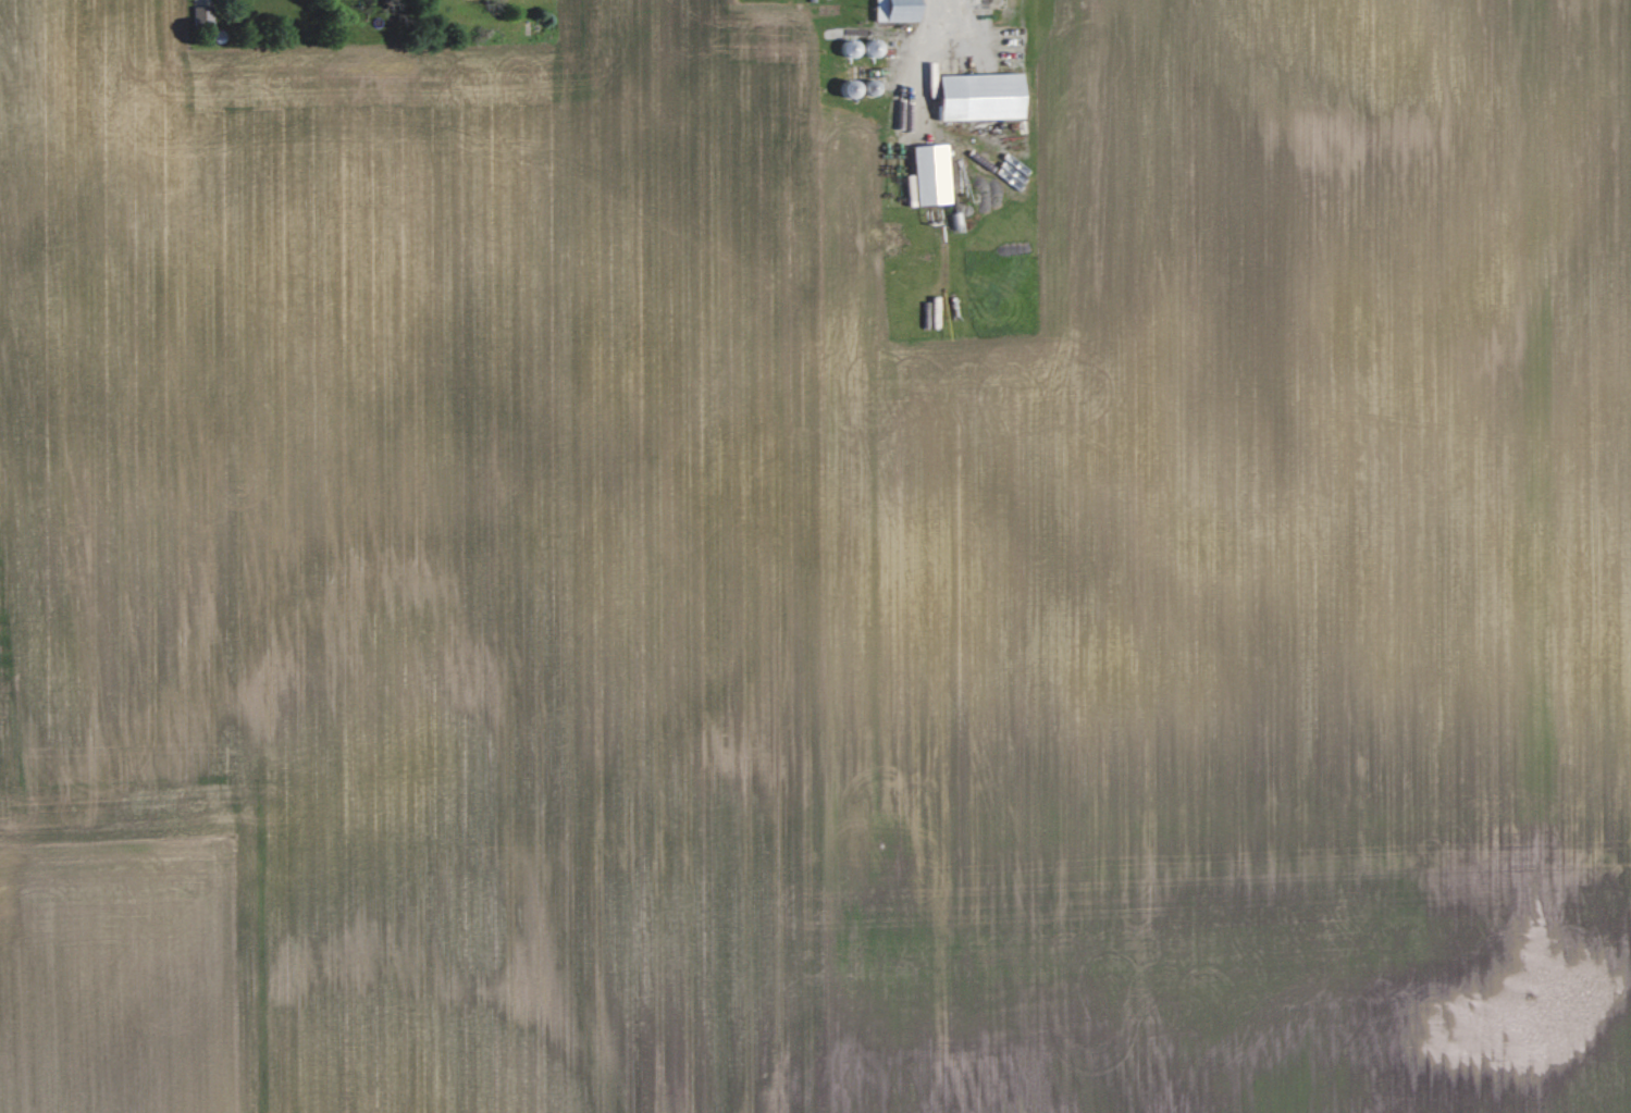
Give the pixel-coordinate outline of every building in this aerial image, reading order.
[(875,21),(917,22),(918,0),(875,0),(875,21)] [(214,26),(213,7),(193,7),(194,26),(214,26)] [(940,121),(1022,119),(1021,74),(938,76),(940,121)] [(915,206),(949,204),(947,145),(913,146),(915,206)]
